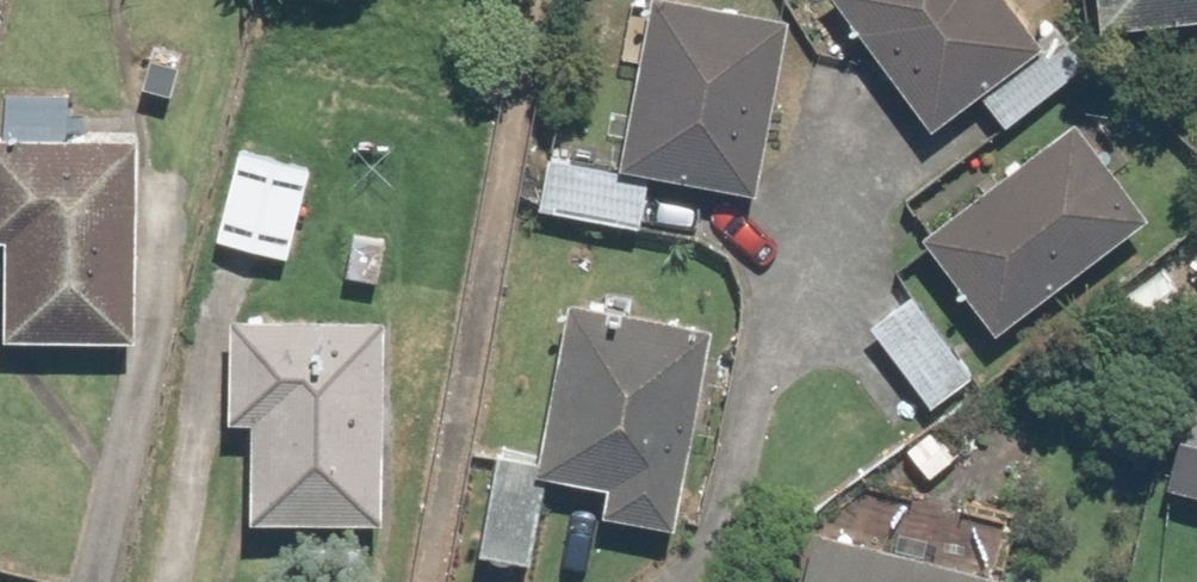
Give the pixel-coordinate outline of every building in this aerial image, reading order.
[(795,8),(749,0),(658,0),(629,165),(654,170),(763,189),(795,8)] [(1075,78),(1018,0),(849,0),(940,127),(989,92),(1012,124),(1075,78)] [(1112,19),(1196,13),(1196,0),(1110,0),(1112,19)] [(145,135),(120,135),(120,114),(71,113),(71,95),(7,94),(7,133),(0,133),(0,237),(11,237),(9,332),(143,333),(145,135)] [(983,164),(917,219),(1008,329),(1154,208),(1074,112),(995,178),(983,164)] [(316,165),(239,147),(218,237),(295,255),(316,165)] [(629,165),(547,151),(537,208),(644,227),(654,170),(629,165)] [(912,292),(871,329),(943,409),(984,372),(912,292)] [(613,508),(694,520),(723,319),(570,297),(546,466),(618,477),(613,508)] [(392,317),(240,311),(235,417),(262,418),(258,514),(384,519),(392,317)] [(1191,389),(1172,477),(1196,483),(1196,391),(1191,389)] [(536,470),(499,465),(486,554),(534,561),(545,486),(534,484),(536,470)] [(812,581),(1048,581),(829,521),(812,581)]
